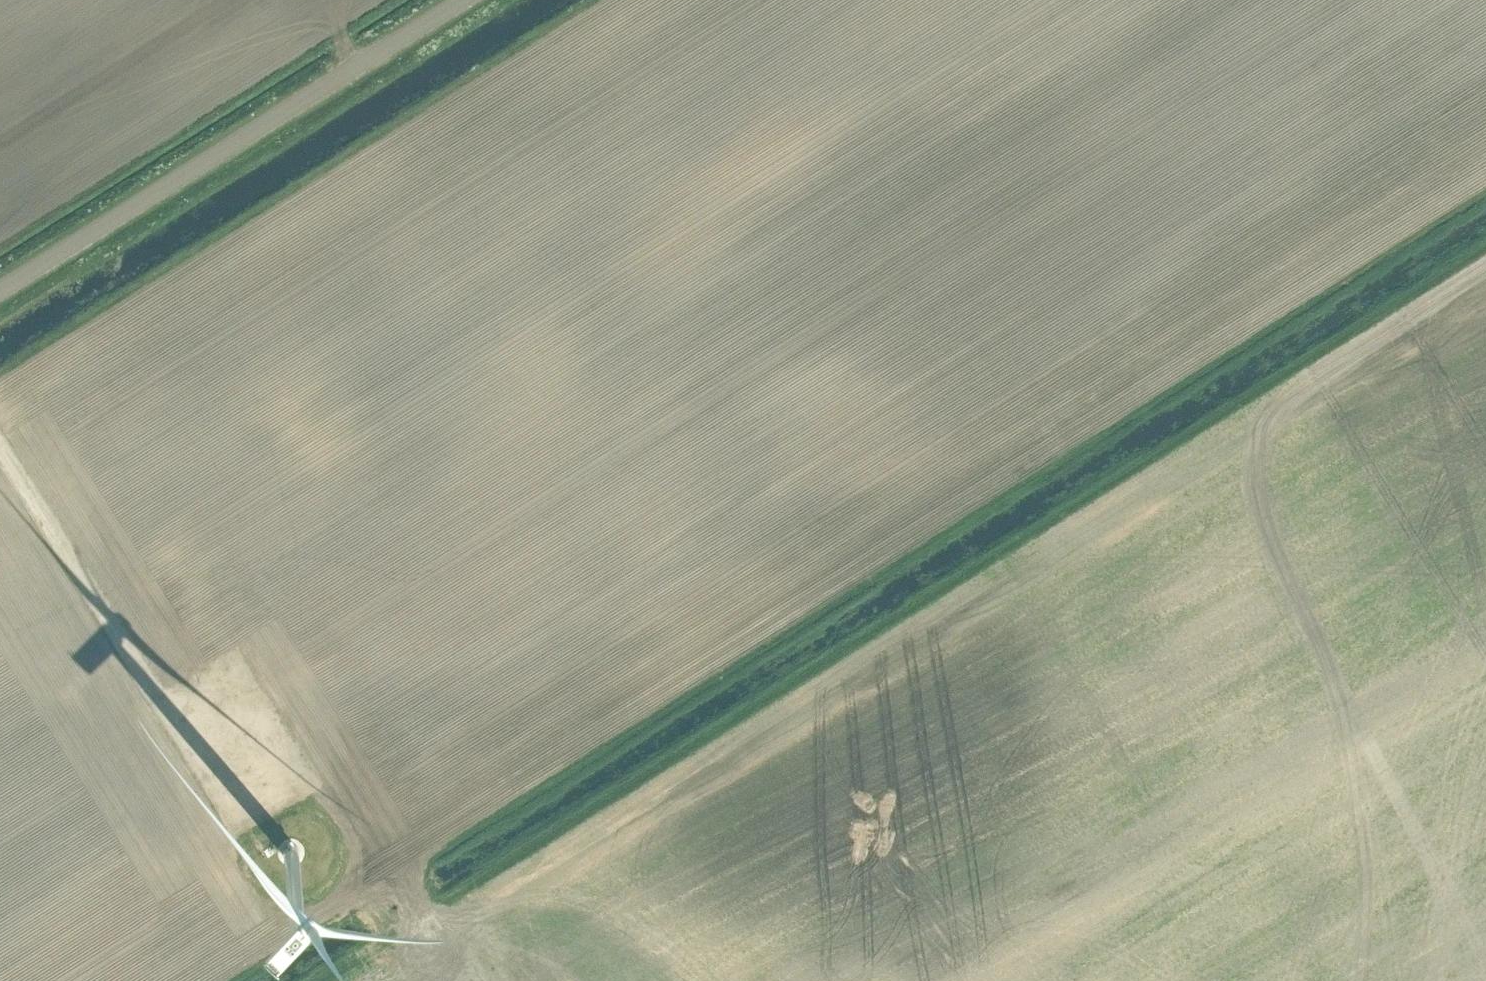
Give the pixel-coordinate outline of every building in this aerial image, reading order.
[(283,849),(283,850),(283,851),(283,852),(284,853),(284,854),(284,855),(285,855),(285,856),(286,856),(286,857),(287,857),(288,857),(288,858),(289,858),(290,858),(291,858),(292,858),(293,858),(294,858),(294,857),(295,857),(296,857),(296,856),(297,856),(297,855),(298,855),(298,854),(299,853),(299,852),(299,851),(299,850),(299,849),(299,848),(299,847),(298,847),(298,846),(297,845),(297,844),(296,844),(295,843),(294,843),(293,842),(292,842),(291,842),(290,842),(289,842),(288,843),(287,843),(286,844),(285,844),(285,845),(285,846),(284,846),(284,847),(283,848),(283,849)]
